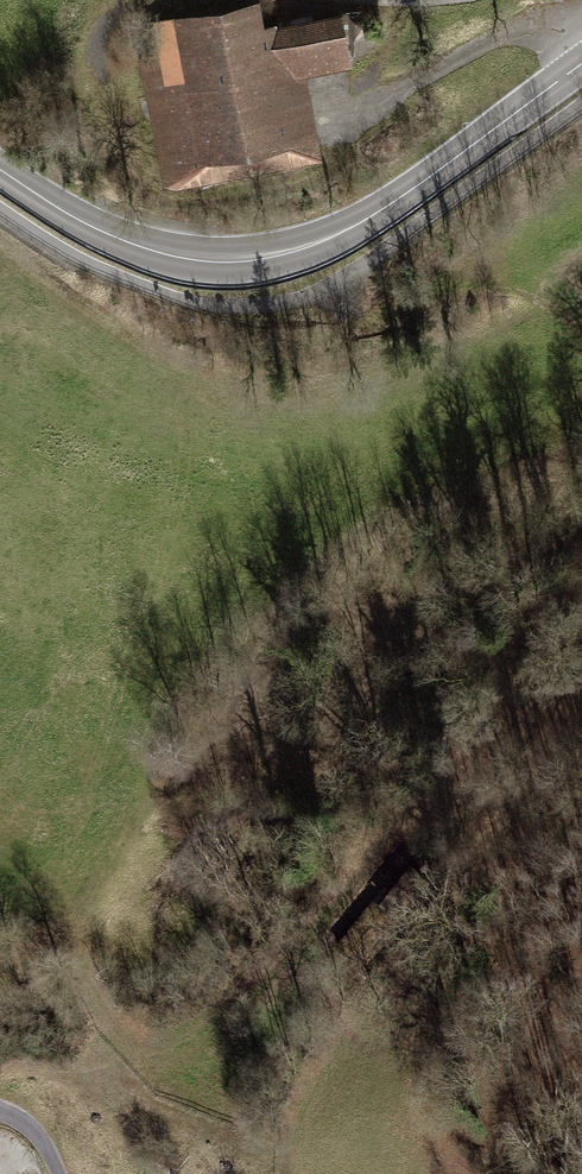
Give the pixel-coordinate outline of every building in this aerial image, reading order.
[(180,51),(144,58),(169,183),(300,158),(283,71),(345,59),(337,18),(257,33),(252,8),(175,23),(180,51)] [(385,892),(373,907),(396,925),(427,887),(413,875),(395,899),(385,892)]
